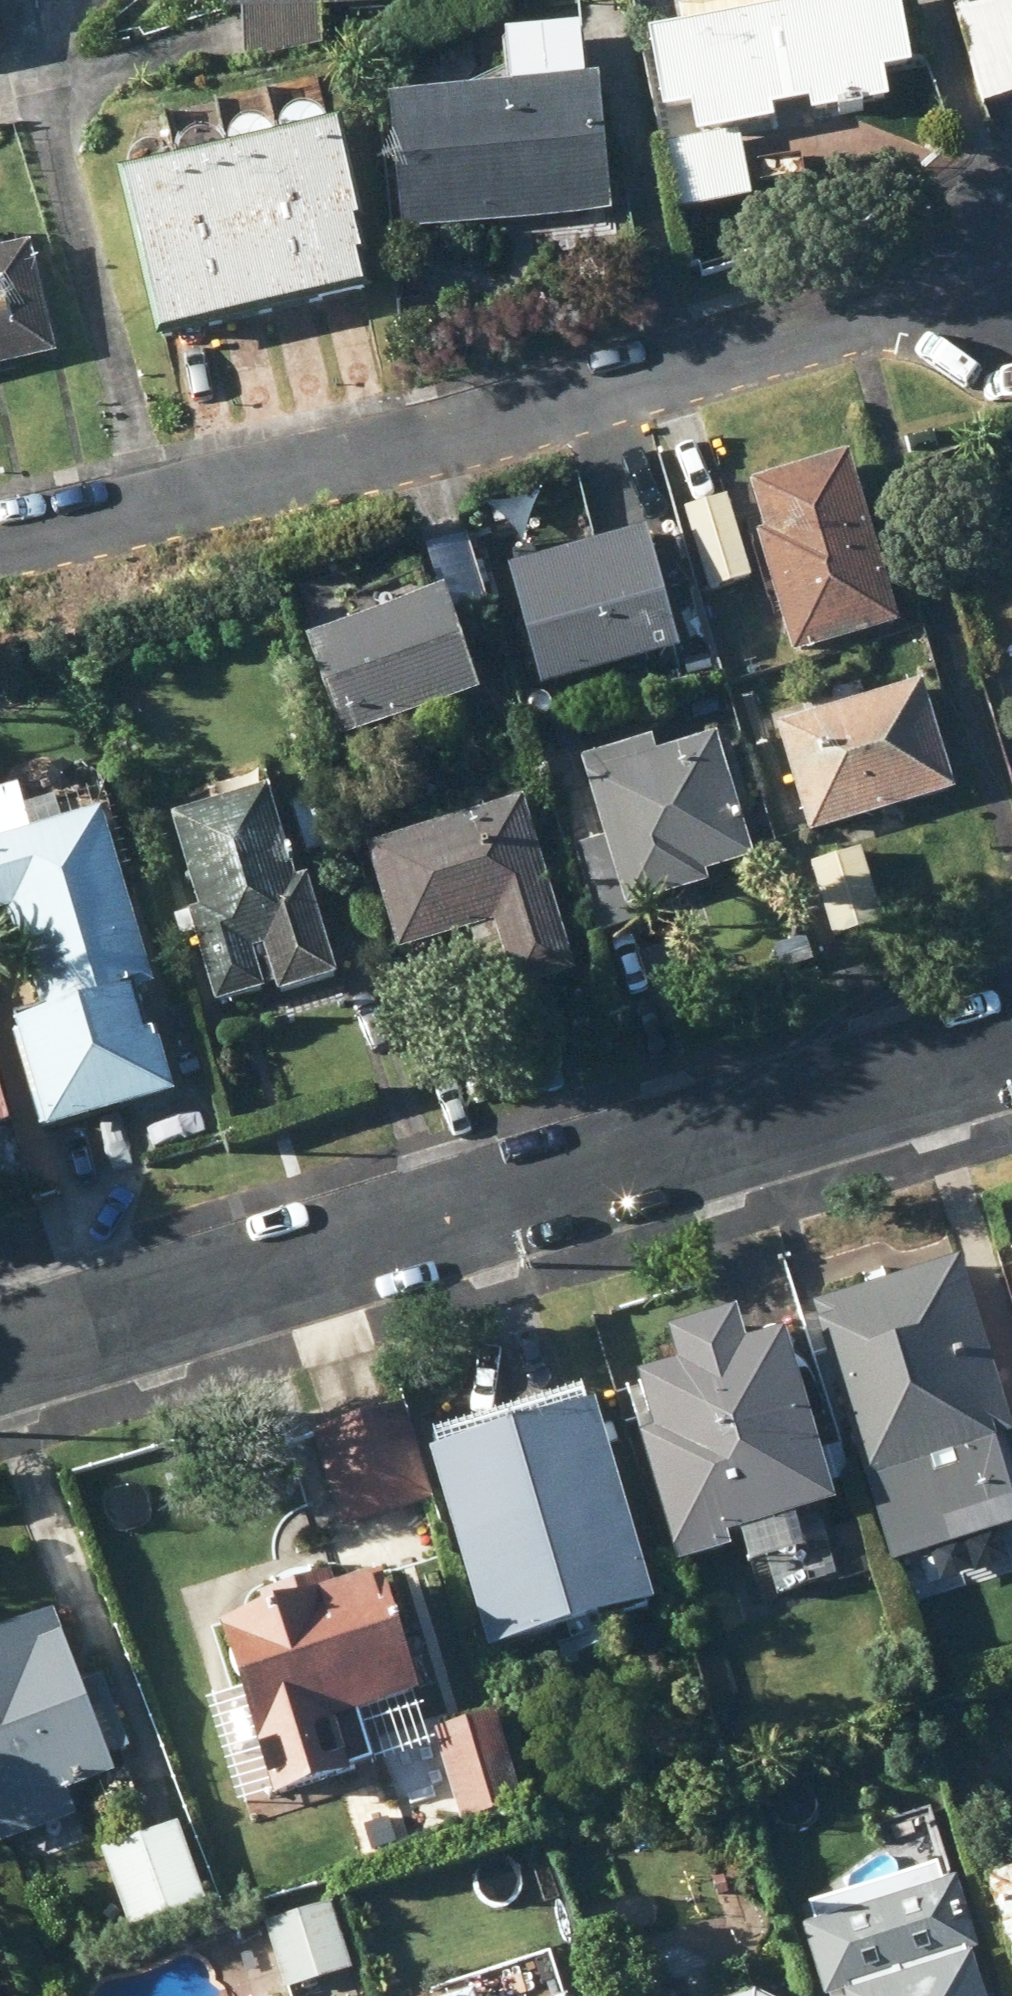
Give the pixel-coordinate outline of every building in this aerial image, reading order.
[(366,0),(212,0),(212,19),(230,17),(230,68),(310,52),(308,14),(342,12),(367,10),(366,0)] [(919,67),(907,0),(802,0),(804,7),(754,17),(751,0),(706,0),(688,4),(693,27),(658,34),(677,142),(782,124),(779,109),(815,102),(817,116),(895,102),(889,71),(919,67)] [(959,15),(982,102),(1011,94),(1011,0),(959,15)] [(401,97),(407,232),(618,214),(606,80),(593,82),(589,37),(578,30),(516,36),(508,46),(512,89),(401,97)] [(269,146),(266,146),(304,311),(354,300),(346,266),(351,264),(344,233),(349,232),(326,132),(314,135),(313,130),(312,127),(310,124),(306,121),(303,120),(299,118),(296,117),(292,117),(288,117),(285,118),(281,119),(278,122),(275,124),(273,127),(270,131),(269,134),(268,137),(268,141),(269,146)] [(222,155),(218,157),(258,322),(304,311),(266,146),(264,146),(263,143),(261,140),(258,138),(256,135),(254,134),(250,132),(246,132),(244,132),(241,132),(237,133),(233,135),(231,136),(227,139),(226,142),(224,145),(224,148),(222,152),(222,155)] [(744,133),(667,148),(676,209),(755,194),(744,133)] [(173,168),(169,168),(208,333),(258,322),(218,157),(214,158),(213,154),(210,152),(207,149),(205,148),(201,146),(197,145),(194,144),(190,144),(187,146),(184,147),(181,149),(178,152),(176,155),(175,157),(173,160),(173,163),(173,168)] [(147,348),(208,333),(169,168),(165,169),(164,166),(161,163),(159,160),(156,159),(152,157),(148,155),(145,155),(141,155),(138,157),(135,158),(132,160),(129,163),(127,165),(126,168),(124,171),(124,174),(124,179),(109,181),(147,348)] [(50,363),(24,253),(9,256),(6,243),(0,244),(0,374),(50,363)] [(905,626),(856,455),(757,484),(771,535),(764,536),(797,657),(905,626)] [(755,580),(731,497),(688,510),(711,593),(755,580)] [(653,531),(515,570),(548,691),(687,652),(653,531)] [(470,532),(434,545),(460,615),(495,602),(470,532)] [(449,591),(314,636),(346,743),(485,694),(449,591)] [(960,792),(929,681),(842,707),(783,725),(814,833),(960,792)] [(758,859),(721,735),(661,753),(656,737),(587,758),(632,907),(713,883),(710,873),(758,859)] [(580,783),(572,753),(548,760),(557,790),(580,783)] [(22,1027),(52,1134),(184,1098),(165,1031),(153,1035),(139,991),(158,987),(109,814),(36,835),(23,787),(0,794),(0,913),(11,910),(20,943),(27,940),(49,1020),(22,1027)] [(274,789),(176,818),(204,912),(193,915),(221,1006),(281,988),(283,996),(342,978),(312,878),(302,881),(274,789)] [(322,799),(290,809),(307,858),(339,846),(322,799)] [(581,974),(531,803),(371,847),(402,956),(490,931),(508,993),(581,974)] [(635,925),(601,811),(571,821),(605,934),(635,925)] [(888,925),(868,850),(814,866),(834,940),(888,925)] [(12,1121),(0,1084),(0,1125),(12,1121)] [(819,1305),(898,1567),(1011,1532),(1011,1471),(1004,1445),(1011,1442),(1011,1407),(968,1262),(819,1305)] [(847,1510),(794,1337),(756,1347),(746,1314),(675,1337),(685,1369),(646,1382),(663,1437),(647,1441),(686,1572),(741,1555),(737,1543),(750,1539),(759,1571),(814,1554),(805,1523),(847,1510)] [(592,1393),(435,1439),(497,1659),(665,1612),(608,1408),(596,1411),(592,1393)] [(435,1504),(407,1407),(319,1432),(347,1530),(435,1504)] [(860,1524),(830,1533),(843,1584),(875,1573),(860,1524)] [(271,1619),(229,1632),(282,1804),(360,1781),(358,1770),(379,1763),(366,1720),(428,1700),(392,1583),(343,1598),(336,1576),(265,1598),(271,1619)] [(0,1637),(0,1852),(64,1829),(54,1800),(98,1785),(91,1767),(118,1757),(91,1684),(64,1692),(39,1622),(0,1637)] [(506,1718),(455,1735),(478,1817),(531,1802),(506,1718)] [(181,1823),(105,1851),(132,1930),(209,1904),(181,1823)] [(979,1956),(986,1954),(964,1882),(948,1886),(942,1867),(814,1906),(821,1927),(809,1931),(829,1995),(991,1995),(979,1956)] [(980,1889),(1011,1991),(1011,1879),(980,1889)] [(338,1906),(269,1924),(288,1994),(357,1976),(338,1906)] [(656,1995),(695,1995),(692,1985),(656,1995)]
